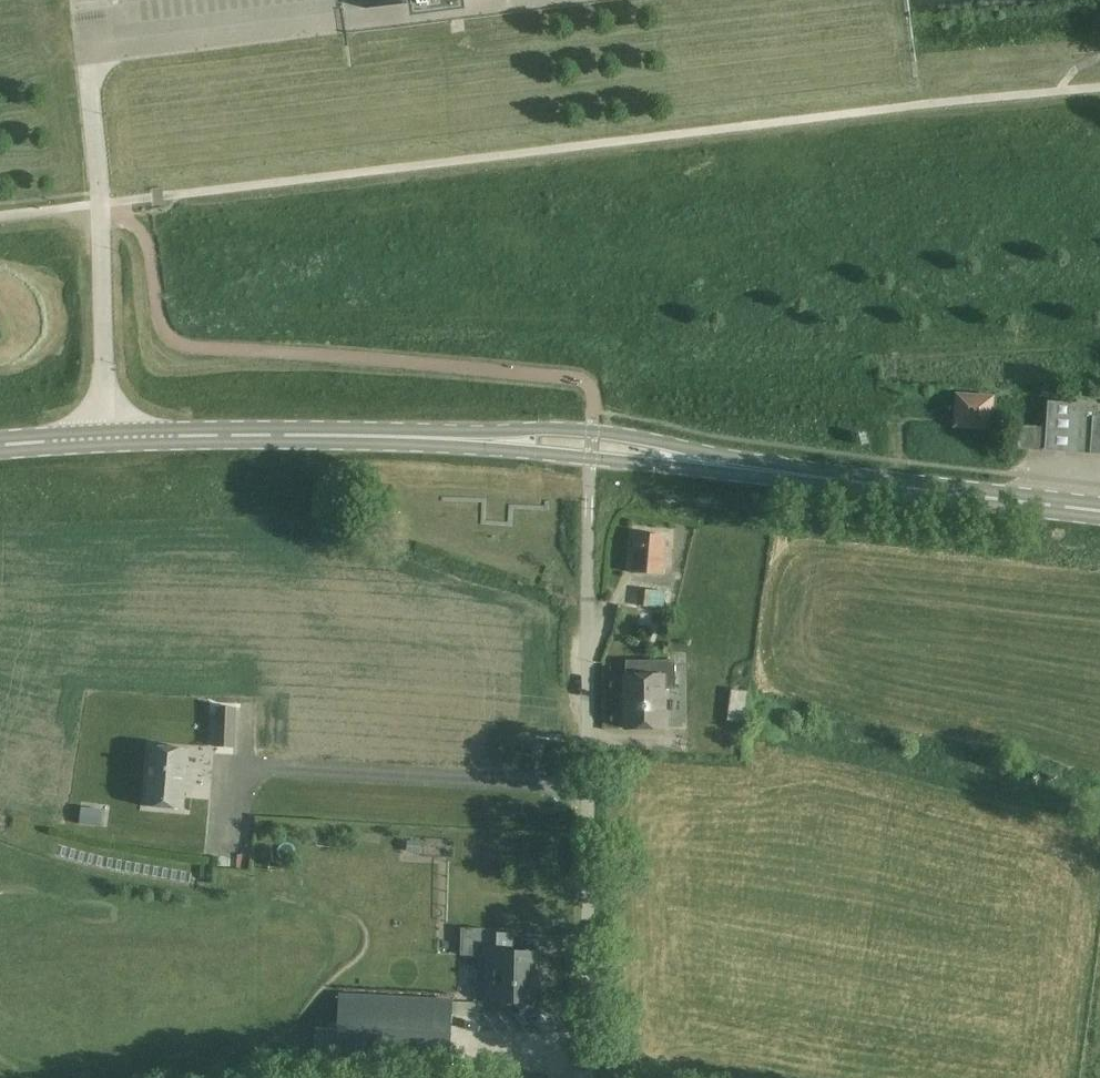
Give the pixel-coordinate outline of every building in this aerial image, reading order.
[(991,398),(957,395),(955,425),(989,428),(991,398)] [(1049,403),(1046,449),(1099,453),(1099,418),(1095,418),(1096,406),(1049,403)] [(1020,428),(1018,448),(1029,448),(1031,449),(1038,449),(1039,449),(1039,448),(1041,430),(1020,428)] [(665,536),(635,533),(632,573),(662,576),(663,558),(665,536)] [(637,613),(653,614),(654,608),(639,607),(640,590),(640,588),(625,587),(623,608),(637,609),(637,613)] [(654,608),(653,614),(666,615),(667,609),(669,610),(671,592),(640,590),(639,607),(654,608)] [(626,677),(625,677),(625,692),(627,692),(627,701),(625,701),(625,729),(647,729),(664,728),(664,690),(675,690),(675,660),(626,661),(626,677)] [(747,708),(729,705),(726,721),(745,723),(747,708)] [(235,708),(217,707),(216,747),(233,748),(235,708)] [(188,750),(150,746),(145,807),(183,810),(188,750)] [(83,807),(81,824),(99,826),(101,809),(83,807)] [(407,840),(407,852),(421,853),(421,841),(407,840)] [(511,935),(484,934),(484,956),(486,956),(485,1000),(495,1000),(495,1003),(533,1004),(533,974),(538,974),(538,953),(511,952),(511,935)] [(452,1016),(338,1010),(335,1064),(449,1069),(452,1016)]
